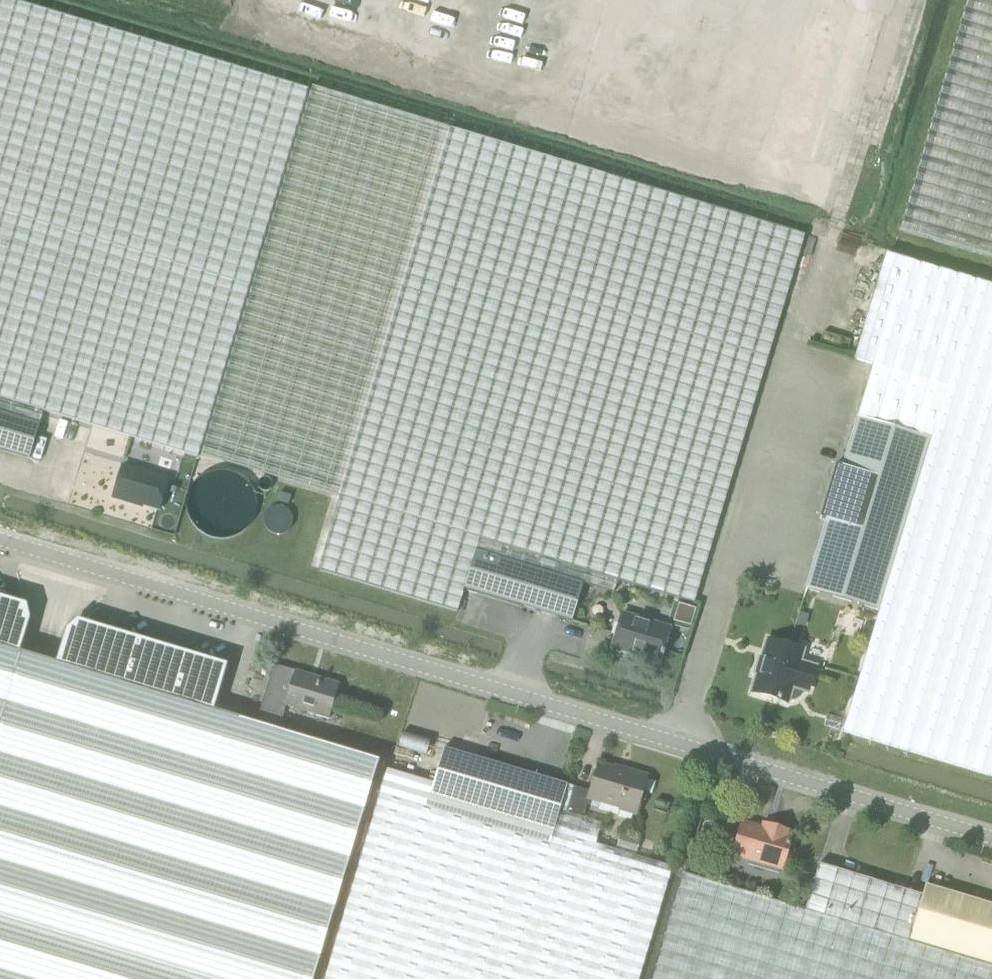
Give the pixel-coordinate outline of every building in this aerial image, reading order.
[(312,86),(18,0),(0,0),(0,400),(45,413),(201,453),(341,496),(472,537),(468,550),(476,552),(583,585),(614,594),(618,582),(693,605),(805,234),(410,116),(312,86)] [(282,41),(347,61),(348,58),(346,57),(363,0),(296,0),(285,39),(283,38),(282,41)] [(374,69),(438,88),(439,85),(438,84),(463,0),(396,0),(376,66),(375,65),(374,69)] [(466,96),(530,115),(531,112),(530,112),(563,0),(497,0),(469,93),(467,93),(466,96)] [(558,124),(622,143),(623,140),(622,139),(664,0),(597,0),(561,121),(559,120),(558,124)] [(650,151),(714,170),(715,167),(714,167),(764,0),(697,0),(653,148),(651,148),(650,151)] [(742,178),(806,198),(807,195),(806,194),(864,0),(797,0),(745,176),(743,175),(742,178)] [(900,229),(991,256),(991,0),(967,0),(900,229)] [(843,733),(991,778),(991,286),(887,254),(855,360),(874,365),(947,387),(880,612),(843,733)] [(826,521),(805,589),(880,612),(947,387),(874,365),(858,417),(843,467),(837,465),(820,519),(826,521)] [(45,413),(0,400),(0,451),(30,460),(45,413)] [(115,499),(161,512),(170,481),(124,468),(115,499)] [(572,623),(583,585),(476,552),(465,591),(572,623)] [(18,654),(29,617),(26,603),(0,596),(0,648),(18,654)] [(622,615),(613,647),(639,655),(639,657),(659,664),(670,629),(622,615)] [(65,629),(55,665),(213,712),(227,664),(77,620),(65,629)] [(759,676),(754,693),(786,703),(787,701),(790,702),(794,702),(797,700),(801,698),(803,695),(804,692),(805,690),(809,691),(815,670),(798,665),(802,651),(770,642),(764,659),(760,658),(755,675),(759,676)] [(213,712),(55,665),(18,654),(0,648),(0,978),(311,978),(376,761),(213,712)] [(319,682),(297,675),(299,671),(276,664),(257,722),(281,730),(288,706),(330,720),(341,687),(320,680),(319,682)] [(446,750),(436,782),(428,808),(550,846),(554,831),(568,787),(446,750)] [(636,815),(647,779),(599,764),(591,793),(575,788),(566,813),(584,819),(589,800),(636,815)] [(554,831),(550,846),(428,808),(436,782),(387,768),(324,978),(638,978),(672,867),(554,831)] [(763,831),(742,824),(733,855),(782,870),(785,862),(789,863),(793,861),(795,853),(793,849),(789,848),(791,840),(788,838),(789,833),(764,826),(763,831)] [(805,912),(991,969),(991,907),(926,887),(923,898),(819,866),(805,912)] [(805,912),(685,876),(653,978),(991,978),(991,969),(805,912)]
